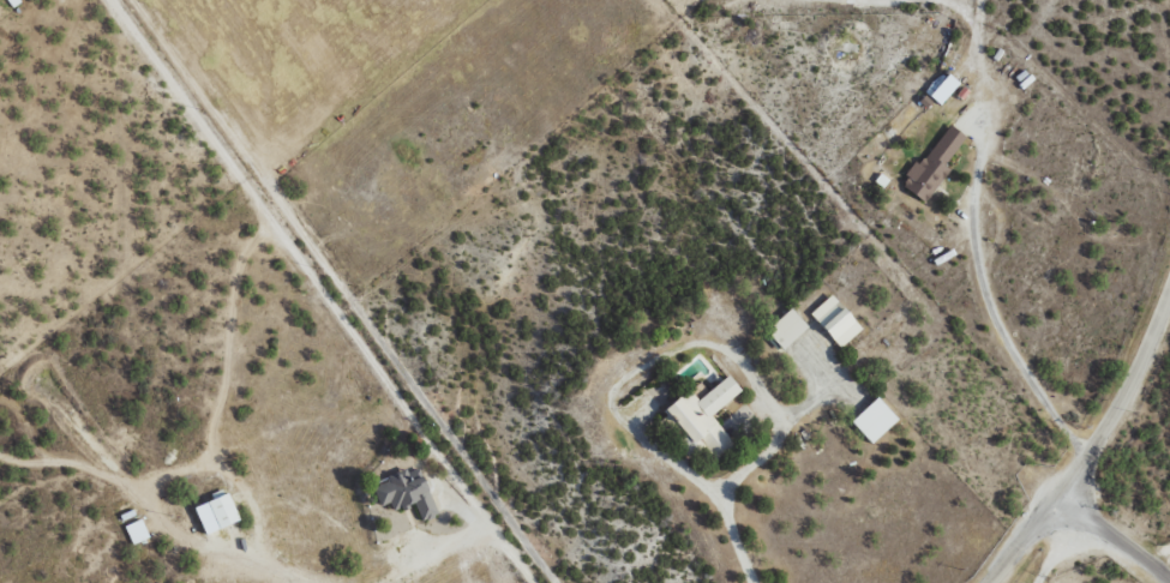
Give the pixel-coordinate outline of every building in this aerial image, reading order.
[(960,83),(949,74),(941,84),(936,79),(925,92),(941,106),(960,83)] [(951,169),(947,166),(967,137),(948,124),(903,186),(926,203),(951,169)] [(863,327),(832,294),(811,313),(842,347),(863,327)] [(809,326),(793,309),(768,331),(784,349),(809,326)] [(712,415),(742,391),(730,375),(699,400),(690,389),(666,408),(694,444),(702,437),(715,453),(732,440),(712,415)] [(873,443),(899,419),(878,397),(852,421),(873,443)] [(380,506),(391,503),(394,511),(416,504),(421,520),(437,515),(422,467),(373,482),(380,506)] [(241,520),(229,492),(195,507),(207,535),(241,520)] [(133,544),(150,537),(142,519),(125,526),(133,544)]
